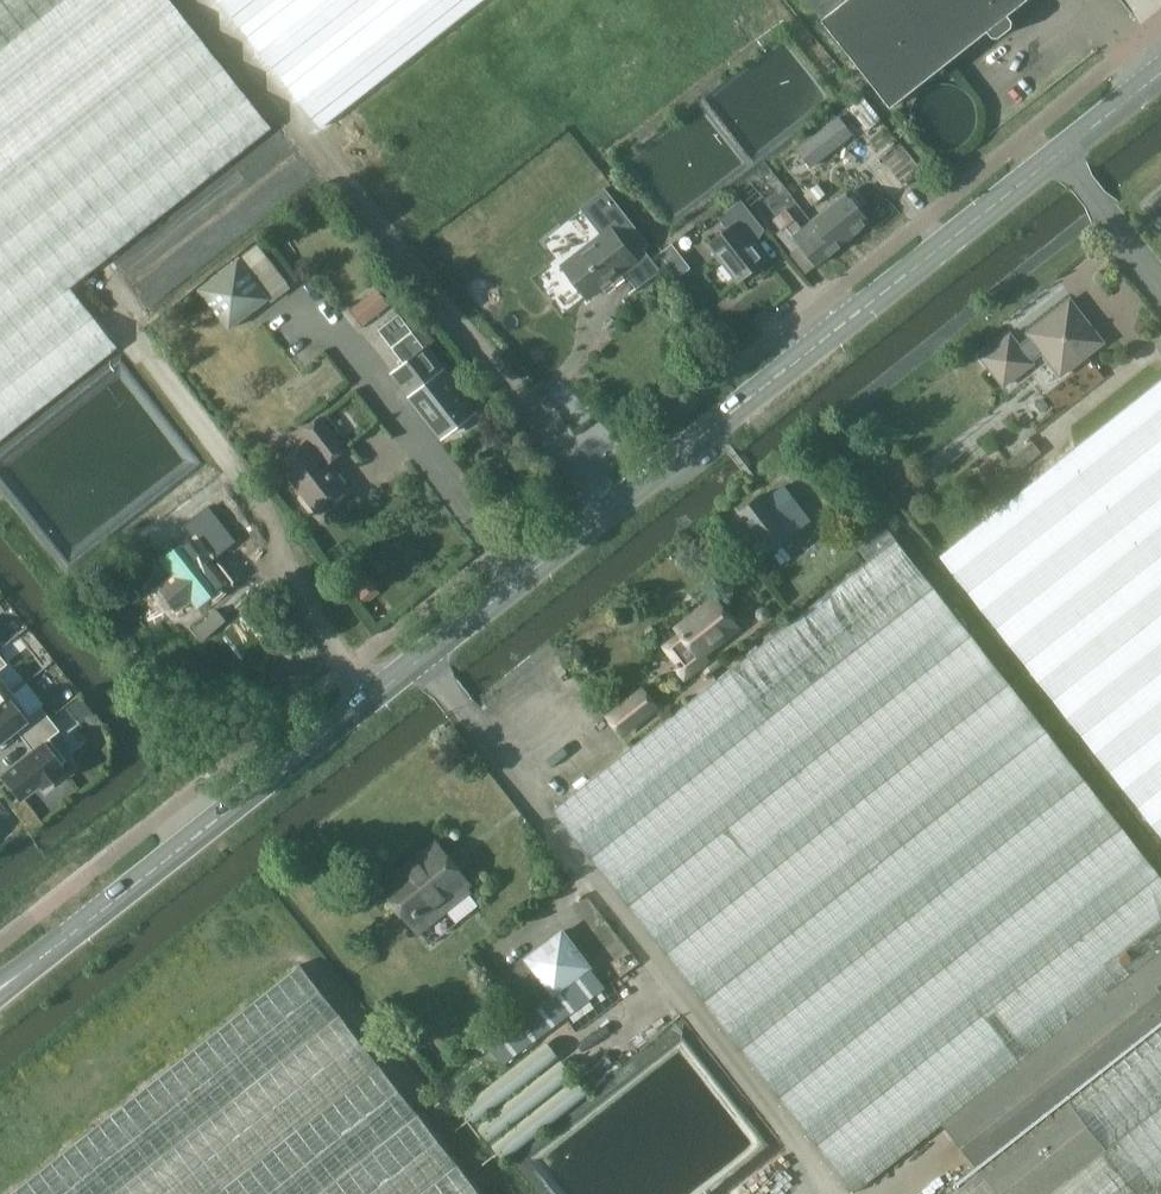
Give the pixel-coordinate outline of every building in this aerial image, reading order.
[(119,347),(71,287),(272,128),(171,0),(0,0),(0,440),(119,347)] [(321,128),(483,0),(220,0),(321,128)] [(891,107),(988,31),(995,40),(1016,24),(1008,15),(1027,0),(807,0),(891,107)] [(839,117),(799,148),(812,165),(852,133),(839,117)] [(818,184),(804,195),(812,205),(825,194),(818,184)] [(835,250),(852,236),(836,216),(846,208),(831,191),(822,198),(829,204),(810,220),(835,250)] [(726,228),(709,243),(739,282),(768,260),(748,233),(760,223),(741,199),(717,217),(726,228)] [(801,244),(817,265),(835,250),(810,220),(802,227),(786,209),(772,219),(781,230),(776,233),(792,252),(801,244)] [(610,225),(560,264),(584,293),(607,275),(612,280),(636,261),(650,279),(660,271),(642,248),(633,255),(610,225)] [(672,243),(658,253),(678,278),(691,267),(672,243)] [(229,330),(269,299),(238,260),(199,290),(229,330)] [(377,289),(351,310),(362,325),(389,304),(377,289)] [(1042,353),(1060,377),(1104,343),(1070,299),(1027,331),(1031,337),(1019,346),(1011,334),(981,356),(1003,386),(1032,364),(1030,361),(1042,353)] [(378,330),(388,342),(410,325),(401,313),(378,330)] [(426,346),(404,362),(391,372),(442,437),(477,409),(426,346)] [(1052,465),(1040,474),(940,556),(1160,835),(1160,380),(1052,465)] [(279,463),(316,512),(347,488),(328,463),(346,449),(321,417),(302,432),(309,440),(279,463)] [(1040,453),(1031,442),(1007,460),(1016,471),(1040,453)] [(780,522),(790,535),(809,521),(784,487),(765,500),(761,495),(739,511),(759,538),(780,522)] [(846,493),(851,502),(859,497),(854,488),(846,493)] [(171,576),(157,586),(177,611),(191,599),(198,606),(228,582),(204,552),(219,541),(198,514),(183,526),(191,536),(160,561),(171,576)] [(942,1122),(1160,950),(1160,875),(887,526),(859,549),(869,561),(552,808),(854,1191),(942,1122)] [(378,592),(354,562),(341,573),(365,602),(378,592)] [(715,599),(677,628),(699,656),(737,627),(715,599)] [(0,678),(0,702),(11,692),(0,678)] [(643,690),(609,716),(622,732),(655,706),(643,690)] [(48,718),(39,707),(29,714),(11,692),(0,702),(0,738),(13,728),(22,739),(48,718)] [(48,738),(57,730),(48,718),(22,739),(31,750),(0,774),(0,775),(18,798),(37,782),(40,786),(57,773),(54,769),(65,760),(48,738)] [(381,885),(407,919),(416,931),(466,893),(463,888),(467,885),(436,844),(381,885)] [(525,959),(552,995),(524,1017),(541,1039),(607,989),(563,931),(525,959)] [(1160,1026),(1160,950),(942,1122),(981,1169),(1160,1026)] [(302,966),(13,1193),(481,1193),(302,966)] [(499,1067),(531,1042),(516,1023),(484,1048),(499,1067)] [(981,1169),(950,1193),(1160,1193),(1160,1026),(981,1169)] [(502,1158),(587,1095),(547,1040),(461,1104),(502,1158)]
